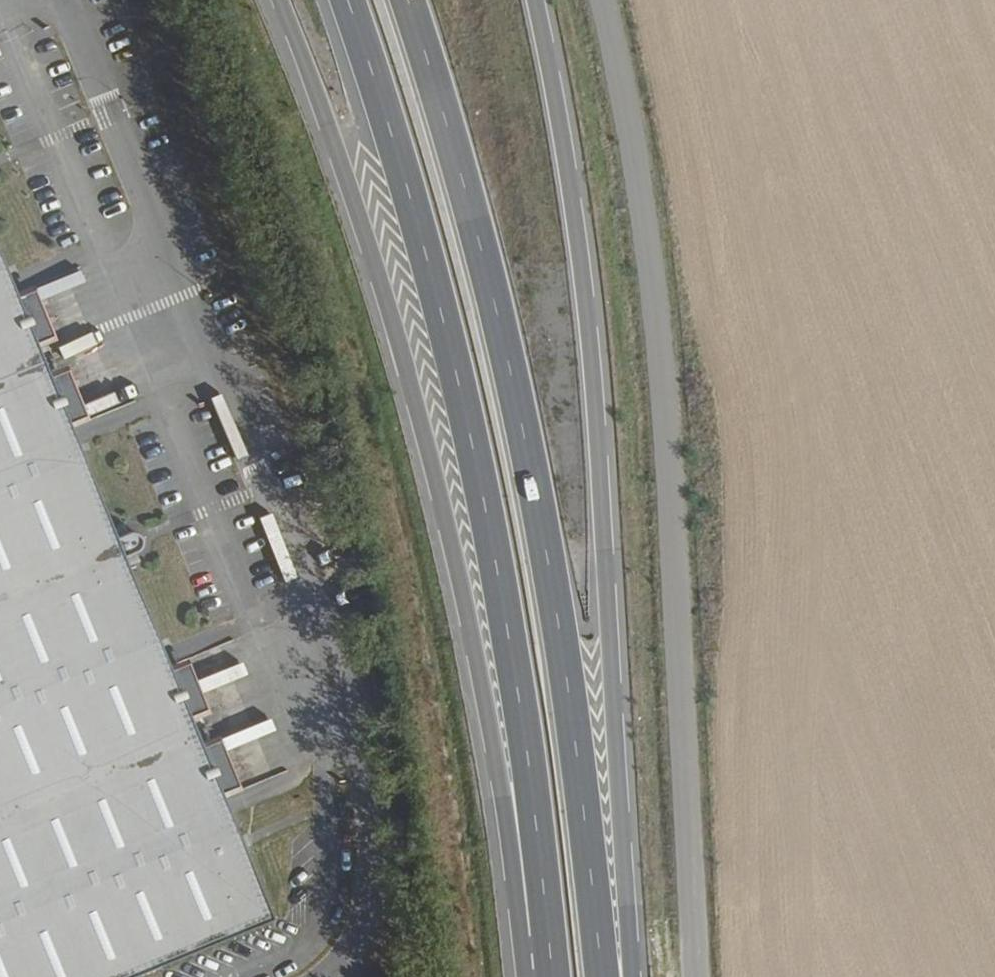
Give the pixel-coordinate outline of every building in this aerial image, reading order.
[(267,914),(219,795),(197,743),(188,720),(167,668),(123,560),(116,541),(71,431),(49,376),(39,353),(16,297),(0,258),(0,976),(116,976),(267,914)] [(34,289),(16,297),(39,353),(57,346),(34,289)] [(69,369),(49,376),(71,431),(90,422),(69,369)] [(116,541),(123,560),(138,552),(132,533),(116,541)] [(167,668),(188,720),(207,713),(187,659),(167,668)] [(197,743),(219,795),(237,788),(217,735),(197,743)]
